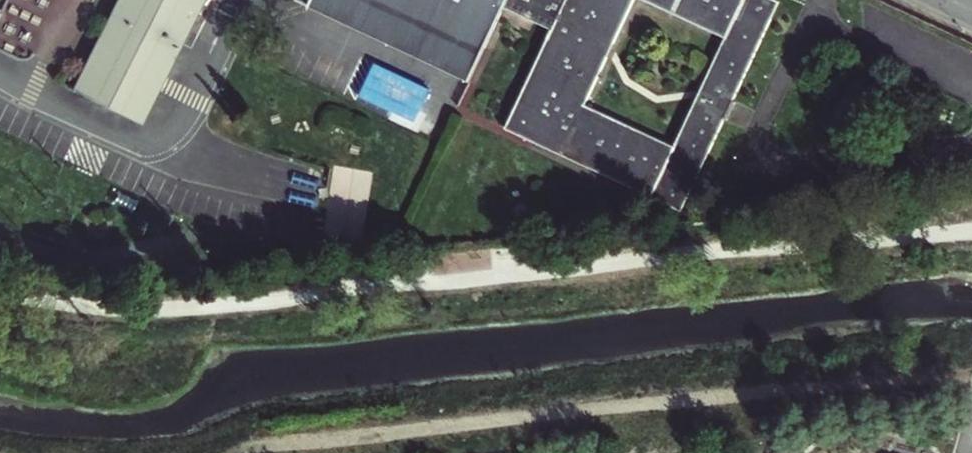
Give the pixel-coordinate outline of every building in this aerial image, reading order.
[(46,72),(130,117),(192,0),(85,0),(46,72)] [(385,0),(310,0),(467,75),(481,46),(385,0)] [(481,46),(501,3),(548,26),(502,122),(677,206),(774,4),(766,0),(645,0),(719,35),(667,143),(579,101),(627,0),(385,0),(481,46)]
